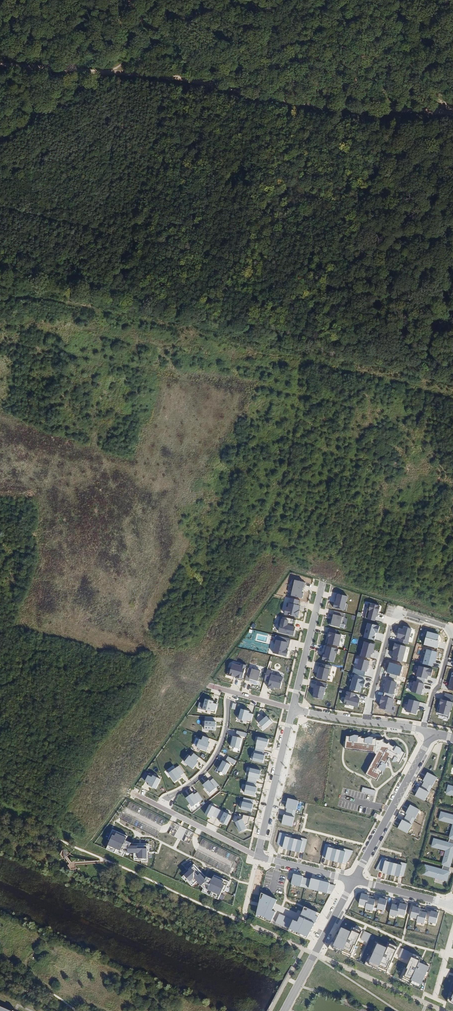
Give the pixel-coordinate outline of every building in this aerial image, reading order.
[(304,587),(305,582),(293,580),(292,585),(294,585),(292,595),(302,598),(303,594),(302,593),(303,587),(304,587)] [(346,603),(348,596),(337,594),(333,608),(346,611),(348,603),(346,603)] [(300,601),(290,599),(288,607),(286,607),(284,614),(297,617),(300,601)] [(380,606),(371,604),(366,620),(375,622),(380,606)] [(344,616),(333,614),(331,625),(342,628),(344,616)] [(288,621),(281,619),(278,633),(293,636),(295,627),(287,625),(288,621)] [(380,626),(367,622),(363,637),(373,640),(375,632),(378,633),(380,626)] [(412,629),(404,627),(403,629),(399,628),(396,638),(400,639),(399,642),(408,645),(412,629)] [(439,635),(427,631),(423,645),(435,648),(439,635)] [(340,634),(328,632),(326,644),(338,646),(340,634)] [(292,638),(277,636),(274,653),(290,655),(292,638)] [(374,644),(364,642),(360,656),(370,658),(374,644)] [(407,647),(394,643),(393,649),(395,650),(392,659),(402,662),(407,647)] [(337,649),(326,646),(323,659),(334,662),(337,649)] [(438,652),(427,649),(423,664),(432,667),(433,663),(435,663),(438,652)] [(369,661),(359,658),(356,669),(366,672),(369,661)] [(199,673),(202,666),(189,661),(186,668),(199,673)] [(402,666),(389,662),(386,672),(400,676),(402,666)] [(240,666),(232,663),(228,675),(242,679),(246,666),(241,664),(240,666)] [(328,681),(332,666),(321,663),(317,678),(328,681)] [(432,669),(418,665),(415,676),(427,679),(428,676),(431,676),(432,669)] [(261,671),(249,669),(246,679),(259,682),(261,671)] [(274,671),(268,670),(266,682),(270,682),(269,690),(283,692),(285,678),(273,676),(274,671)] [(365,680),(353,677),(350,689),(360,692),(361,687),(364,688),(365,680)] [(397,682),(386,679),(383,692),(394,694),(397,682)] [(425,684),(414,681),(412,692),(422,694),(425,684)] [(327,684),(316,682),(313,698),(324,700),(327,684)] [(356,694),(348,691),(344,705),(349,706),(349,705),(358,707),(360,700),(355,698),(356,694)] [(392,711),(394,699),(382,696),(379,708),(392,711)] [(419,702),(410,699),(406,712),(416,715),(419,702)] [(452,703),(440,699),(439,704),(441,705),(438,713),(448,716),(452,703)] [(216,701),(206,700),(205,712),(215,713),(216,701)] [(253,711),(242,709),(240,720),(251,722),(253,711)] [(268,717),(260,723),(265,730),(273,724),(268,717)] [(218,722),(206,722),(206,731),(218,731),(218,722)] [(245,737),(236,735),(233,748),(242,750),(245,737)] [(214,742),(203,738),(199,748),(210,752),(214,742)] [(270,739),(259,738),(258,747),(269,749),(270,739)] [(382,740),(344,738),(344,750),(375,753),(364,773),(376,780),(388,757),(397,763),(404,751),(393,745),(382,740)] [(203,761),(194,753),(186,762),(196,770),(203,761)] [(267,756),(257,753),(255,762),(265,765),(267,756)] [(237,761),(229,757),(220,772),(229,777),(237,761)] [(178,767),(169,772),(175,782),(184,777),(178,767)] [(264,772),(253,770),(250,780),(261,783),(264,772)] [(436,778),(427,773),(415,795),(423,800),(436,778)] [(164,781),(150,775),(145,785),(159,791),(164,781)] [(214,779),(204,786),(211,795),(221,788),(214,779)] [(258,788),(248,786),(246,796),(256,798),(258,788)] [(200,793),(189,799),(193,807),(204,801),(200,793)] [(296,801),(287,799),(281,825),(291,827),(296,801)] [(255,805),(245,802),(243,811),(253,813),(255,805)] [(419,808),(410,803),(397,828),(407,833),(419,808)] [(221,811),(210,806),(206,815),(217,820),(221,811)] [(441,812),(439,820),(452,823),(452,815),(441,812)] [(236,817),(226,813),(222,822),(232,826),(236,817)] [(251,833),(245,818),(237,821),(243,836),(251,833)] [(166,837),(173,824),(167,820),(159,833),(166,837)] [(129,837),(114,830),(108,851),(126,858),(128,855),(136,855),(136,861),(149,862),(148,843),(136,843),(134,846),(127,842),(129,837)] [(287,834),(279,832),(276,842),(279,847),(303,853),(306,839),(300,837),(300,841),(286,837),(287,834)] [(444,857),(452,859),(452,854),(452,839),(450,838),(448,842),(434,839),(432,846),(446,850),(444,857)] [(329,845),(324,845),(321,857),(345,863),(352,850),(343,849),(343,851),(329,848),(329,845)] [(444,857),(443,864),(450,866),(452,859),(444,857)] [(409,865),(384,858),(378,872),(405,881),(409,865)] [(449,872),(450,867),(443,865),(442,869),(425,865),(423,874),(446,880),(448,874),(447,874),(448,871),(449,872)] [(206,877),(194,866),(182,877),(186,881),(187,881),(192,886),(197,881),(204,888),(202,892),(218,899),(221,894),(224,884),(223,880),(214,877),(212,879),(207,877),(206,877)] [(337,884),(291,873),(289,886),(330,896),(337,884)] [(276,899),(257,891),(253,914),(308,941),(320,913),(302,905),(296,922),(273,911),(276,899)] [(369,895),(361,893),(358,907),(364,909),(364,912),(372,914),(373,911),(376,912),(377,909),(384,911),(388,897),(383,896),(383,898),(379,898),(379,900),(369,898),(369,895)] [(407,904),(399,903),(399,905),(392,904),(389,915),(397,917),(398,914),(404,916),(407,904)] [(420,908),(413,906),(410,919),(416,921),(416,924),(424,926),(425,923),(436,926),(439,912),(431,910),(430,911),(427,910),(427,912),(420,911),(420,908)] [(352,935),(342,930),(334,948),(354,957),(366,932),(356,927),(352,935)] [(401,951),(381,943),(373,964),(392,972),(401,951)] [(425,959),(414,955),(404,979),(425,988),(432,971),(422,966),(425,959)]
